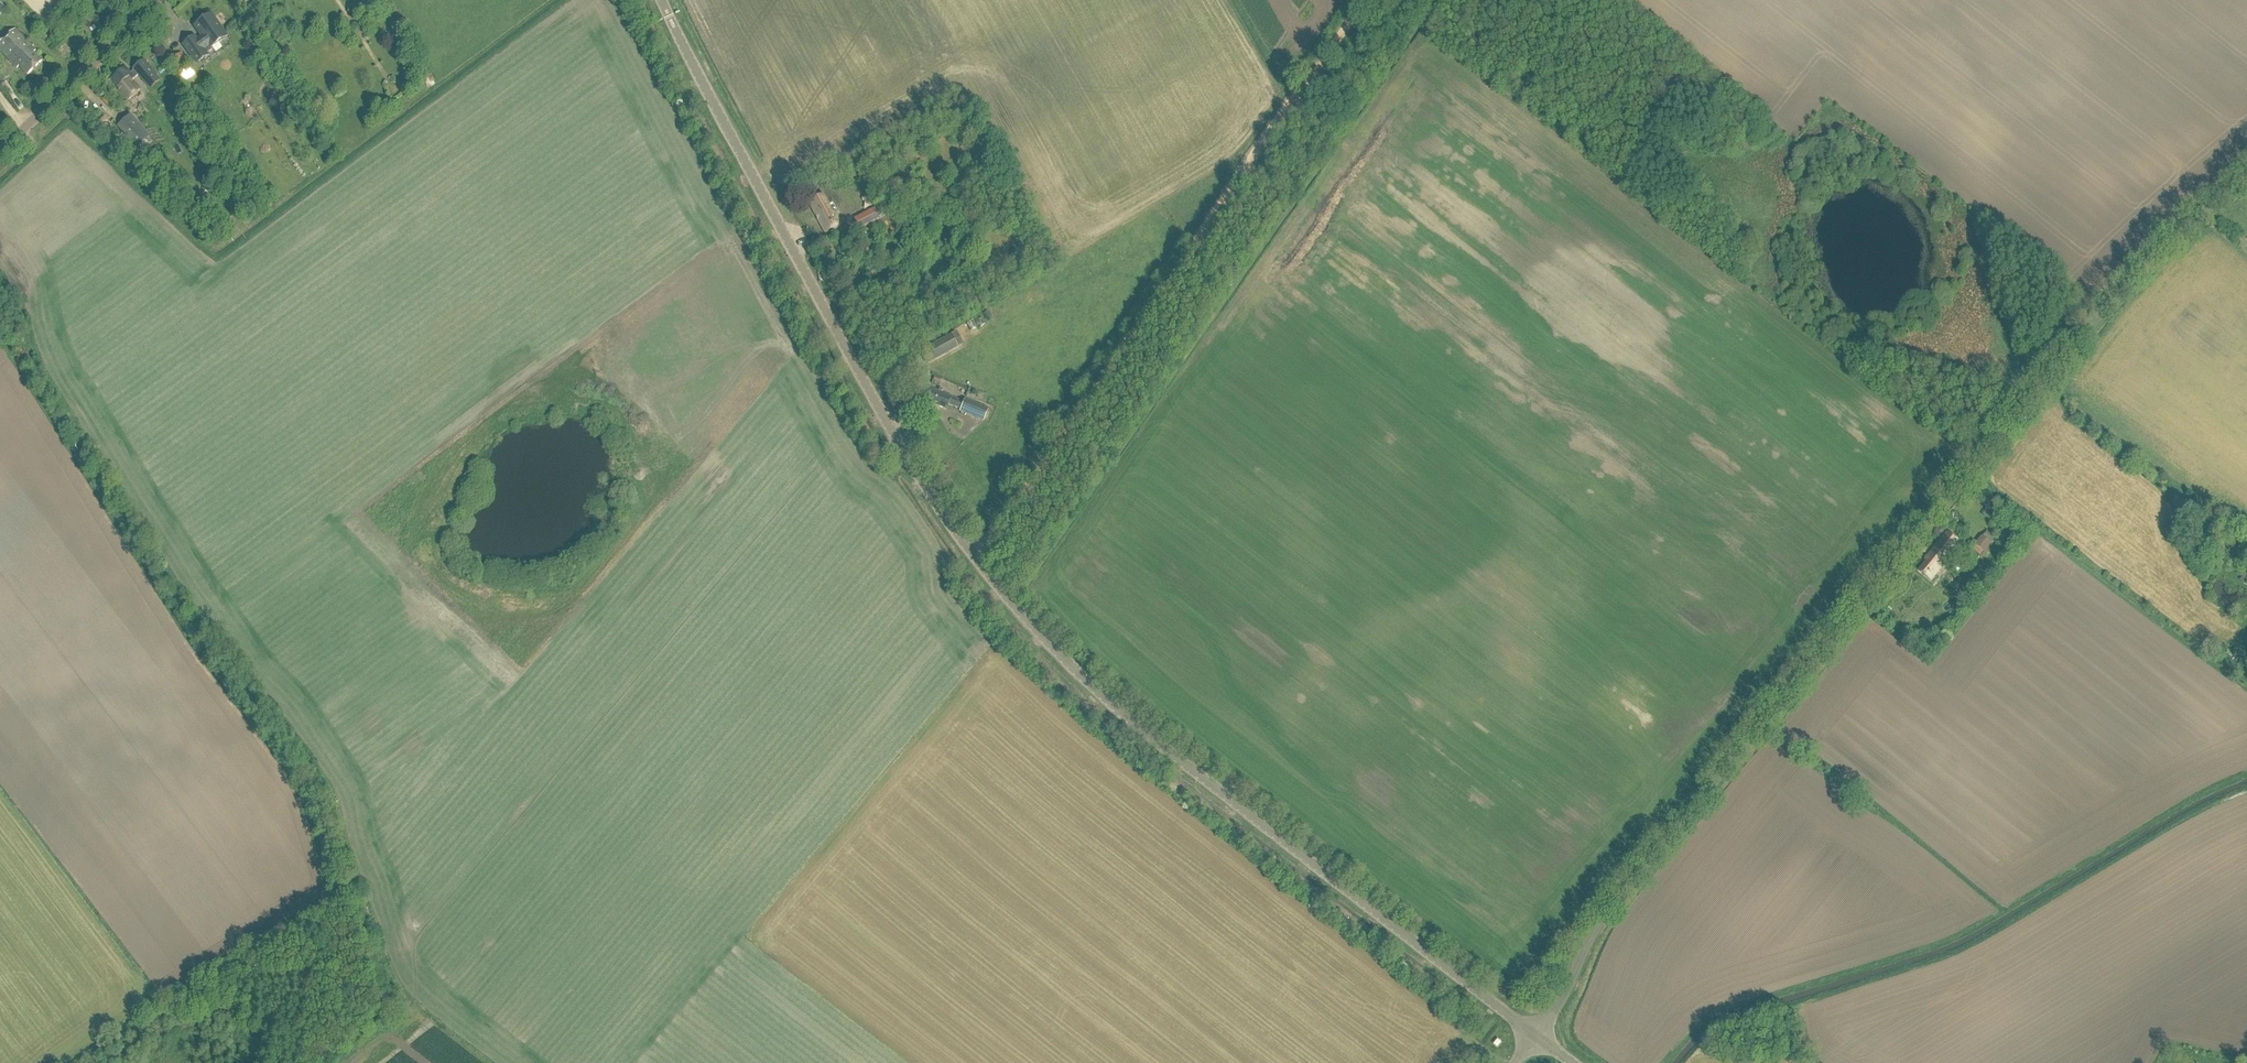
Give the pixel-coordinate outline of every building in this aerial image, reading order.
[(365,12),(371,9),(367,0),(359,0),(365,12)] [(383,11),(391,7),(387,0),(377,0),(383,11)] [(211,48),(227,37),(211,15),(194,27),(202,38),(197,41),(195,38),(184,46),(197,64),(208,56),(207,54),(212,50),(211,48)] [(28,77),(42,64),(34,54),(36,52),(15,31),(0,45),(0,53),(17,71),(20,69),(28,77)] [(177,70),(185,65),(178,56),(171,61),(177,70)] [(146,85),(157,75),(144,61),(133,70),(135,72),(131,76),(125,68),(110,81),(128,102),(140,90),(133,82),(138,77),(146,85)] [(1,83),(10,76),(2,67),(0,68),(0,82),(1,83)] [(181,76),(188,84),(196,77),(189,69),(181,76)] [(110,107),(117,101),(103,84),(99,88),(102,91),(99,94),(110,107)] [(230,118),(238,113),(230,102),(223,107),(230,118)] [(131,114),(116,127),(135,149),(149,136),(131,114)] [(832,213),(822,195),(809,202),(826,233),(842,225),(835,211),(832,213)] [(884,203),(854,220),(860,230),(889,214),(884,203)] [(897,246),(901,254),(912,248),(908,240),(897,246)] [(951,336),(929,348),(936,360),(958,348),(951,336)] [(963,403),(951,399),(951,398),(929,389),(923,403),(933,407),(933,406),(946,411),(948,406),(960,411),(959,412),(983,422),(988,410),(964,400),(963,403)] [(930,413),(967,428),(969,422),(933,408),(930,413)] [(1974,546),(1975,546),(1972,550),(1980,556),(1983,552),(1984,553),(1992,543),(1990,542),(1994,538),(1986,532),(1982,537),(1982,536),(1974,546)] [(1931,580),(1960,544),(1948,533),(1926,561),(1928,562),(1920,572),(1931,580)] [(2246,557),(2246,539),(2238,549),(2246,557)]
